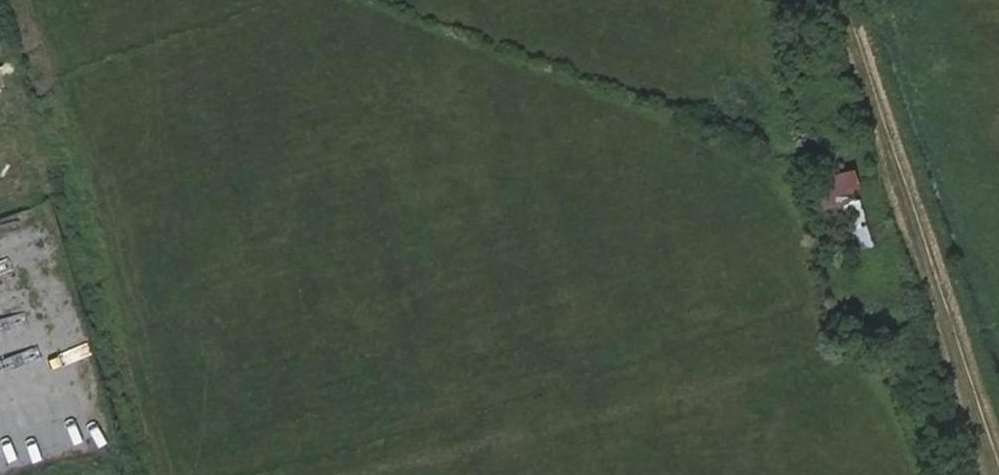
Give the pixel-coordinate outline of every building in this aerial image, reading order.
[(845,253),(867,248),(851,170),(810,178),(816,209),(836,205),(845,253)]
